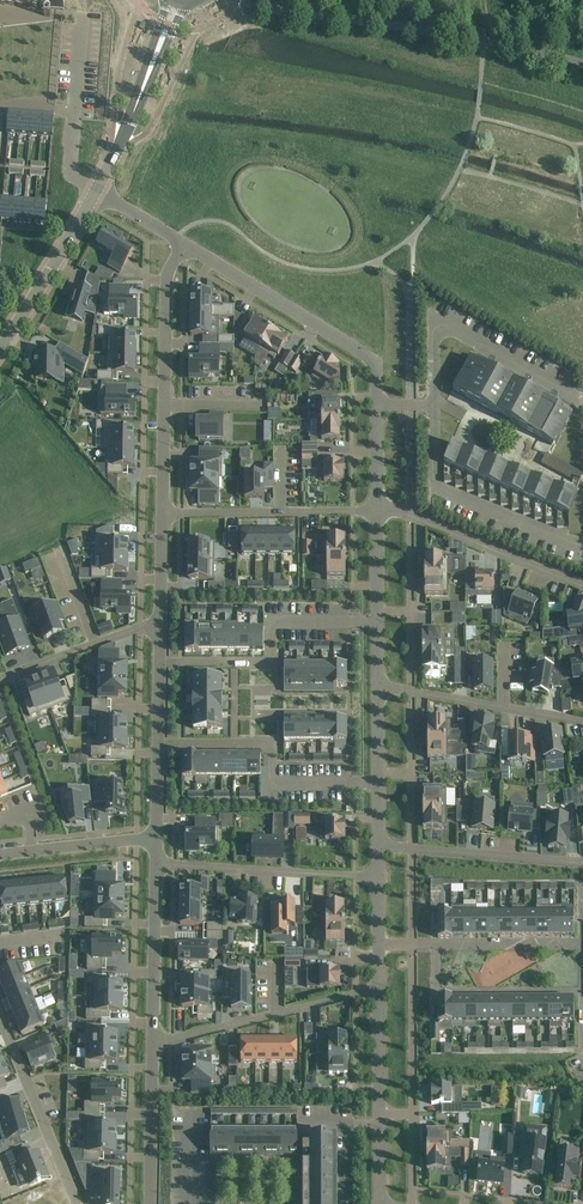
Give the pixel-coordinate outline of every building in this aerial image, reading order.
[(63,10),(64,0),(0,0),(0,4),(63,10)] [(21,113),(10,112),(8,134),(19,135),(21,113)] [(19,135),(30,136),(32,114),(21,113),(19,135)] [(30,136),(41,137),(43,115),(32,114),(30,136)] [(41,137),(52,138),(54,116),(43,115),(41,137)] [(14,201),(2,200),(1,221),(12,222),(14,201)] [(23,223),(24,202),(14,201),(12,222),(23,223)] [(33,224),(35,202),(24,202),(23,223),(33,224)] [(33,224),(45,225),(46,203),(35,202),(33,224)] [(106,228),(96,245),(114,255),(108,265),(120,273),(124,266),(134,249),(123,242),(125,239),(106,228)] [(109,269),(103,279),(110,279),(114,273),(109,269)] [(94,315),(95,316),(99,291),(79,285),(78,285),(76,284),(71,299),(74,300),(69,315),(73,316),(82,319),(81,321),(82,322),(85,313),(86,313),(86,312),(85,312),(89,299),(96,301),(94,315)] [(134,319),(137,319),(137,313),(137,299),(129,299),(129,287),(111,286),(110,299),(105,299),(104,314),(125,315),(125,319),(134,319)] [(191,316),(211,317),(234,317),(235,306),(223,305),(223,307),(211,307),(211,296),(205,296),(205,295),(198,295),(192,295),(191,312),(191,316)] [(211,317),(191,316),(191,318),(190,324),(191,324),(191,335),(210,335),(211,317)] [(271,330),(254,319),(252,321),(244,316),(238,327),(240,328),(239,329),(238,331),(244,335),(246,336),(243,340),(259,350),(271,330)] [(108,354),(135,354),(136,336),(114,335),(114,327),(99,327),(99,335),(110,336),(109,353),(108,353),(108,354)] [(271,330),(259,350),(274,359),(276,355),(278,356),(288,340),(271,330)] [(218,344),(234,344),(234,336),(230,336),(219,336),(218,344)] [(79,342),(74,350),(80,354),(85,345),(79,342)] [(89,360),(60,343),(54,354),(49,352),(36,351),(36,350),(35,379),(36,379),(36,377),(56,378),(56,365),(64,365),(83,376),(89,360)] [(190,378),(203,379),(203,375),(218,375),(219,347),(201,346),(200,359),(191,359),(190,372),(190,378)] [(296,356),(287,351),(280,363),(288,368),(296,356)] [(108,354),(107,372),(98,372),(98,381),(113,381),(113,372),(135,373),(135,362),(136,362),(136,356),(135,356),(135,354),(108,354)] [(511,421),(555,445),(572,414),(567,411),(570,406),(478,355),(475,360),(470,358),(453,389),(497,413),(511,421)] [(296,373),(304,361),(296,356),(288,368),(296,373)] [(311,378),(320,383),(340,383),(340,366),(324,357),(311,378)] [(125,399),(126,387),(101,386),(101,415),(135,415),(135,399),(125,399)] [(286,392),(286,403),(297,403),(297,392),(286,392)] [(317,412),(311,412),(311,418),(317,418),(317,420),(340,420),(340,400),(340,392),(317,392),(317,412)] [(223,441),(223,413),(210,413),(210,420),(197,419),(196,438),(199,439),(199,441),(223,441)] [(340,420),(317,420),(317,438),(322,438),(322,440),(340,440),(340,420)] [(112,421),(97,421),(96,429),(106,430),(106,448),(133,448),(133,430),(112,430),(112,421)] [(463,447),(452,442),(444,462),(455,467),(463,447)] [(318,443),(302,443),(302,452),(318,452),(318,443)] [(467,472),(475,452),(463,447),(455,467),(467,472)] [(106,448),(106,449),(108,449),(108,474),(123,474),(123,467),(133,467),(133,448),(106,448)] [(191,470),(191,475),(218,476),(219,449),(200,448),(200,461),(191,461),(191,464),(190,464),(190,470),(191,470)] [(302,452),(302,461),(318,461),(318,452),(302,452)] [(478,476),(486,456),(475,452),(467,472),(478,476)] [(489,481),(497,461),(486,456),(478,476),(489,481)] [(501,486),(509,466),(497,461),(489,481),(501,486)] [(319,463),(319,479),(324,479),(324,481),(344,481),(344,463),(319,463)] [(245,473),(245,497),(264,497),(264,489),(274,489),(273,464),(264,464),(264,473),(245,473)] [(512,490),(520,470),(509,466),(501,486),(512,490)] [(523,495),(531,475),(520,470),(512,490),(523,495)] [(191,484),(190,484),(190,490),(191,490),(200,491),(199,503),(218,503),(218,476),(191,475),(191,484)] [(535,499),(543,479),(531,475),(523,495),(535,499)] [(546,504),(554,484),(543,479),(535,499),(546,504)] [(546,504),(557,509),(565,489),(554,484),(546,504)] [(569,513),(577,493),(565,489),(557,509),(569,513)] [(256,530),(242,530),(242,555),(256,555),(256,530)] [(268,530),(256,530),(256,555),(268,554),(268,530)] [(281,530),(268,530),(268,554),(281,554),(281,530)] [(281,554),(295,554),(295,530),(281,530),(281,554)] [(238,533),(229,533),(229,548),(238,548),(238,533)] [(127,557),(128,542),(113,542),(114,534),(96,534),(96,556),(127,557)] [(322,538),(322,556),(346,556),(346,536),(327,536),(327,538),(322,538)] [(78,539),(68,543),(72,555),(78,555),(78,539)] [(465,544),(457,541),(457,554),(465,554),(465,544)] [(189,552),(189,558),(189,560),(214,561),(215,546),(215,542),(214,542),(190,542),(189,552)] [(302,542),(302,556),(312,556),(312,542),(302,542)] [(443,555),(425,555),(425,558),(425,575),(448,575),(463,575),(465,575),(465,574),(465,570),(465,557),(462,557),(448,557),(445,557),(443,557),(443,555)] [(96,556),(96,557),(102,557),(101,569),(92,569),(92,579),(107,579),(107,570),(127,571),(127,565),(128,565),(128,559),(127,559),(127,557),(96,556)] [(322,556),(322,574),(327,574),(327,576),(346,576),(346,556),(322,556)] [(31,571),(34,585),(45,582),(40,559),(22,563),(24,572),(31,571)] [(189,560),(189,579),(209,579),(214,579),(214,561),(189,560)] [(10,580),(6,569),(0,571),(0,584),(10,580)] [(475,574),(465,574),(465,575),(465,597),(470,597),(477,597),(494,597),(494,572),(475,572),(475,574)] [(448,575),(425,575),(425,595),(443,595),(443,593),(448,593),(448,575)] [(103,582),(102,610),(118,610),(118,614),(130,614),(131,595),(121,594),(121,582),(103,582)] [(312,582),(312,591),(328,591),(328,582),(312,582)] [(209,583),(209,591),(225,591),(225,583),(209,583)] [(505,589),(504,589),(504,616),(504,617),(507,618),(527,626),(530,618),(536,620),(540,610),(540,603),(537,602),(538,600),(518,592),(517,594),(505,589)] [(569,628),(552,630),(553,640),(559,640),(577,638),(576,630),(582,629),(582,602),(577,600),(576,599),(571,614),(567,614),(569,628)] [(12,600),(2,604),(4,609),(8,622),(0,625),(0,640),(6,656),(30,647),(19,618),(12,600)] [(61,621),(64,620),(57,603),(34,612),(44,639),(51,636),(63,632),(59,622),(61,621)] [(501,627),(501,611),(491,611),(491,627),(501,627)] [(452,612),(452,619),(460,620),(460,624),(465,624),(465,612),(458,612),(452,612)] [(198,622),(185,622),(185,647),(185,648),(185,652),(191,652),(198,652),(198,651),(198,629),(198,622)] [(224,623),(211,623),(211,629),(211,651),(224,651),(224,623)] [(237,623),(224,623),(224,651),(237,651),(237,626),(237,623)] [(105,635),(102,624),(97,626),(101,636),(105,635)] [(237,626),(237,651),(245,651),(250,651),(250,629),(250,626),(238,626),(237,626)] [(198,629),(198,651),(211,651),(211,629),(198,629)] [(264,651),(264,629),(250,629),(250,651),(264,651)] [(423,649),(455,649),(455,641),(446,641),(446,631),(441,631),(441,629),(423,629),(423,649)] [(423,649),(423,669),(441,669),(441,667),(446,667),(446,656),(455,656),(455,649),(423,649)] [(94,677),(127,678),(127,670),(128,670),(128,664),(125,664),(118,663),(118,651),(100,651),(100,659),(94,659),(94,677)] [(582,679),(582,656),(578,657),(579,663),(572,664),(574,680),(582,679)] [(309,659),(297,659),(297,661),(297,679),(297,686),(300,686),(309,686),(309,661),(309,659)] [(297,679),(297,661),(296,661),(284,662),(284,686),(297,686),(297,679)] [(321,664),(321,661),(311,661),(310,661),(309,661),(309,686),(321,686),(321,664)] [(347,661),(334,661),(334,664),(334,686),(347,686),(347,661)] [(474,661),(474,690),(492,690),(492,661),(474,661)] [(334,686),(334,664),(321,664),(321,686),(334,686)] [(561,688),(560,666),(559,666),(559,667),(554,667),(553,666),(552,667),(539,665),(538,665),(538,664),(537,664),(536,671),(533,670),(533,669),(532,669),(529,683),(530,683),(534,683),(532,692),(534,692),(548,694),(548,695),(549,695),(551,686),(552,686),(552,689),(553,689),(553,688),(554,688),(560,688),(561,688)] [(54,673),(40,678),(51,709),(72,701),(67,687),(60,689),(54,673)] [(194,676),(194,694),(208,694),(208,676),(194,676)] [(222,694),(222,676),(208,676),(208,694),(222,694)] [(94,677),(94,679),(99,679),(99,697),(117,697),(117,693),(126,694),(126,690),(127,690),(127,684),(127,678),(94,677)] [(40,678),(26,683),(32,700),(24,702),(30,717),(51,709),(40,678)] [(574,681),(579,680),(582,702),(582,679),(574,680),(574,681)] [(193,696),(193,710),(194,710),(194,711),(208,711),(208,694),(194,694),(194,696),(193,696)] [(222,710),(222,696),(222,694),(208,694),(208,711),(222,711),(222,710)] [(570,700),(562,700),(562,712),(571,712),(570,700)] [(92,708),(92,717),(107,717),(107,708),(92,708)] [(194,729),(208,729),(208,711),(194,711),(194,723),(194,729)] [(222,711),(208,711),(208,729),(218,729),(222,729),(222,723),(222,714),(222,711)] [(478,716),(477,724),(476,724),(474,738),(475,739),(473,747),(487,750),(489,741),(492,742),(495,728),(491,727),(493,719),(478,716)] [(297,719),(284,719),(284,744),(297,744),(297,719)] [(309,719),(297,719),(297,744),(309,744),(309,741),(309,719)] [(309,719),(309,741),(321,741),(321,719),(309,719)] [(334,741),(334,719),(321,719),(321,741),(321,744),(334,744),(334,741)] [(334,719),(334,741),(347,741),(347,719),(334,719)] [(451,738),(451,720),(446,720),(446,719),(428,719),(428,739),(446,738),(451,738)] [(127,734),(127,721),(96,720),(95,734),(127,734)] [(466,720),(458,720),(458,738),(466,738),(466,720)] [(5,730),(8,737),(13,735),(11,728),(5,730)] [(545,756),(546,763),(563,761),(563,754),(561,730),(542,732),(544,756),(545,756)] [(95,734),(95,735),(98,735),(98,748),(91,747),(91,756),(107,756),(107,749),(126,749),(127,743),(127,737),(127,734),(95,734)] [(8,737),(11,745),(16,743),(13,735),(8,737)] [(508,735),(508,761),(535,761),(535,737),(530,737),(530,735),(508,735)] [(446,758),(446,738),(428,739),(428,758),(446,758)] [(14,754),(17,762),(22,760),(20,752),(14,754)] [(182,754),(182,778),(196,778),(196,754),(182,754)] [(196,754),(196,782),(209,782),(209,777),(209,755),(196,755),(196,754)] [(79,755),(79,764),(87,765),(86,756),(79,755)] [(222,777),(222,755),(209,755),(209,777),(222,777)] [(234,777),(234,755),(222,755),(222,777),(234,777)] [(247,777),(247,755),(234,755),(234,777),(247,777)] [(261,768),(261,755),(247,755),(247,777),(261,777),(261,773),(261,768)] [(467,772),(475,772),(475,756),(467,756),(467,772)] [(17,762),(19,769),(25,767),(22,760),(17,762)] [(510,768),(502,768),(502,782),(510,781),(510,768)] [(20,771),(23,779),(29,777),(26,769),(20,771)] [(535,774),(535,786),(539,786),(544,786),(544,785),(544,774),(535,774)] [(103,785),(95,784),(94,803),(107,803),(106,812),(126,813),(126,800),(122,800),(123,779),(103,779),(103,785)] [(8,794),(3,781),(0,783),(0,797),(8,794)] [(572,787),(574,799),(582,798),(581,786),(572,787)] [(90,787),(60,790),(62,806),(68,805),(69,811),(70,822),(76,822),(76,823),(85,822),(83,805),(92,804),(90,787)] [(446,808),(446,790),(442,790),(442,788),(423,788),(423,808),(446,808)] [(565,805),(574,804),(574,799),(572,790),(563,791),(565,805)] [(492,829),(495,798),(476,797),(473,828),(492,829)] [(575,808),(582,807),(582,798),(574,799),(574,804),(575,808)] [(532,811),(533,805),(511,804),(509,831),(531,833),(531,830),(539,831),(540,831),(539,811),(538,811),(538,812),(532,811)] [(423,808),(423,828),(442,828),(442,826),(446,826),(446,808),(423,808)] [(457,808),(457,822),(466,822),(466,808),(457,808)] [(254,858),(282,859),(283,841),(284,841),(285,829),(284,829),(284,814),(274,814),(272,841),(255,840),(254,858)] [(284,814),(284,829),(285,829),(294,829),(294,814),(284,814)] [(295,814),(295,824),(310,824),(310,814),(295,814)] [(567,817),(552,815),(551,825),(547,825),(546,837),(550,838),(549,847),(565,849),(565,839),(569,839),(570,827),(566,827),(567,817)] [(186,845),(186,851),(188,851),(189,851),(189,852),(199,852),(199,848),(218,848),(218,829),(218,828),(215,828),(215,820),(214,820),(211,820),(196,819),(196,832),(187,832),(187,845),(186,845)] [(345,821),(321,821),(321,838),(326,838),(326,839),(345,839),(345,821)] [(94,900),(124,901),(124,893),(125,893),(125,887),(122,886),(115,886),(115,874),(94,873),(94,900)] [(210,875),(198,875),(198,884),(183,883),(183,902),(202,902),(203,891),(210,891),(210,875)] [(52,879),(54,903),(68,901),(65,877),(52,879)] [(39,880),(41,904),(54,903),(52,879),(39,880)] [(26,882),(29,906),(41,904),(39,880),(26,882)] [(29,906),(26,882),(13,883),(16,907),(29,906)] [(0,884),(0,888),(2,909),(16,907),(13,883),(0,884)] [(238,920),(238,924),(256,925),(257,899),(255,898),(255,896),(248,896),(248,898),(239,897),(239,902),(232,901),(232,904),(231,919),(238,920)] [(124,901),(94,900),(93,918),(93,919),(103,920),(114,920),(114,916),(123,916),(123,913),(124,913),(124,907),(124,901)] [(281,903),(281,901),(280,901),(280,912),(273,912),(273,911),(272,911),(272,935),(273,935),(273,933),(286,933),(286,934),(287,934),(287,925),(294,925),(294,926),(295,926),(295,902),(294,902),(294,903),(291,903),(291,902),(286,902),(286,903),(281,903)] [(183,902),(183,908),(182,908),(182,914),(183,914),(183,920),(202,921),(202,902),(183,902)] [(321,905),(321,923),(345,923),(345,903),(326,903),(326,905),(321,905)] [(451,906),(451,912),(438,912),(438,938),(452,938),(451,913),(451,906)] [(464,906),(451,906),(451,913),(452,938),(452,934),(464,933),(464,912),(464,906)] [(464,933),(476,933),(476,912),(476,906),(464,906),(464,912),(464,933)] [(476,933),(488,933),(488,912),(476,912),(476,906),(476,912),(476,933)] [(500,933),(513,933),(512,906),(512,912),(500,912),(500,933)] [(513,933),(525,933),(525,906),(512,906),(513,933)] [(525,933),(537,933),(537,906),(536,906),(536,912),(525,912),(525,906),(525,933)] [(537,933),(549,933),(549,906),(537,906),(537,933)] [(549,933),(561,933),(561,906),(549,906),(549,933)] [(561,933),(574,933),(574,906),(561,906),(561,933)] [(500,933),(500,912),(488,912),(488,933),(500,933)] [(93,919),(93,918),(85,918),(85,919),(85,927),(103,927),(103,920),(93,919)] [(208,923),(208,931),(213,931),(223,931),(223,923),(208,923)] [(326,951),(337,951),(337,943),(345,943),(345,923),(321,923),(322,941),(326,941),(326,943),(326,951)] [(208,931),(208,939),(223,939),(223,931),(213,931),(208,931)] [(225,933),(224,947),(233,947),(233,933),(225,933)] [(87,958),(103,958),(111,958),(111,954),(121,955),(121,939),(88,939),(87,958)] [(210,943),(192,942),(192,946),(182,946),(182,962),(210,962),(210,943)] [(292,949),(292,958),(304,958),(304,949),(292,949)] [(87,958),(87,970),(103,970),(103,958),(87,958)] [(300,968),(300,959),(285,959),(285,968),(300,968)] [(2,986),(24,977),(19,964),(0,972),(0,981),(2,986)] [(307,969),(307,988),(320,988),(340,988),(340,969),(320,969),(307,969)] [(208,993),(208,979),(216,979),(216,972),(201,971),(201,979),(182,979),(182,982),(182,988),(182,993),(208,993)] [(251,996),(252,996),(252,989),(251,989),(251,975),(233,975),(233,972),(223,972),(222,999),(232,999),(231,1008),(251,1009),(251,996)] [(91,984),(91,983),(102,983),(102,975),(87,975),(87,984),(91,984)] [(2,986),(7,998),(29,989),(24,977),(2,986)] [(90,997),(122,998),(122,984),(102,983),(91,983),(91,984),(90,997)] [(7,998),(12,1010),(34,1001),(29,989),(7,998)] [(182,1007),(198,1007),(198,1015),(213,1015),(213,1008),(207,1008),(208,993),(182,993),(182,1007)] [(452,996),(438,996),(438,1022),(452,1022),(452,1001),(452,996)] [(122,998),(90,997),(90,1010),(86,1010),(86,1019),(102,1019),(102,1012),(122,1012),(122,1006),(123,1006),(123,1000),(122,1000),(122,998)] [(464,1028),(476,1028),(476,1022),(476,1000),(464,1001),(464,1028)] [(489,1022),(488,1000),(476,1000),(476,1022),(489,1022)] [(489,1028),(501,1027),(501,1022),(501,1000),(488,1000),(489,1022),(489,1028)] [(513,1022),(513,1000),(501,1000),(501,1022),(513,1022)] [(513,1027),(525,1027),(525,1022),(525,1000),(513,1000),(513,1022),(513,1027)] [(525,1000),(525,1022),(537,1022),(537,1000),(525,1000)] [(549,1000),(537,1000),(537,1022),(550,1022),(549,1000)] [(550,1028),(562,1028),(562,1021),(562,1000),(549,1000),(550,1022),(550,1028)] [(574,1000),(562,1000),(562,1021),(575,1021),(574,1000)] [(12,1010),(16,1022),(39,1012),(34,1001),(12,1010)] [(464,1001),(452,1001),(452,1022),(452,1028),(464,1028),(464,1001)] [(16,1022),(22,1034),(44,1025),(39,1012),(16,1022)] [(55,1025),(58,1033),(68,1029),(68,1019),(55,1025)] [(117,1048),(117,1034),(101,1033),(102,1026),(86,1025),(86,1047),(117,1048)] [(305,1025),(305,1035),(313,1035),(313,1025),(305,1025)] [(432,1026),(431,1040),(439,1040),(440,1026),(432,1026)] [(33,1068),(55,1059),(45,1035),(38,1038),(39,1043),(25,1049),(33,1068)] [(348,1055),(348,1035),(329,1035),(316,1035),(316,1055),(317,1055),(324,1055),(348,1055)] [(255,1039),(241,1039),(241,1063),(255,1063),(255,1039)] [(269,1039),(255,1039),(255,1063),(269,1063),(269,1039)] [(283,1039),(269,1039),(269,1063),(283,1063),(283,1039)] [(297,1039),(283,1039),(283,1063),(297,1063),(297,1039)] [(117,1048),(86,1047),(85,1069),(101,1069),(101,1062),(117,1062),(117,1056),(118,1056),(118,1050),(117,1050),(117,1048)] [(183,1061),(183,1067),(210,1067),(210,1048),(192,1048),(192,1052),(183,1052),(183,1055),(182,1055),(182,1061),(183,1061)] [(229,1067),(237,1067),(237,1051),(229,1051),(229,1067)] [(348,1055),(324,1055),(324,1073),(329,1073),(329,1075),(348,1075),(348,1055)] [(7,1088),(3,1079),(10,1076),(5,1064),(4,1063),(0,1065),(0,1091),(7,1088)] [(183,1067),(183,1075),(182,1075),(182,1081),(185,1081),(185,1082),(192,1082),(192,1094),(210,1094),(210,1067),(183,1067)] [(75,1092),(75,1076),(67,1076),(68,1092),(75,1092)] [(121,1084),(93,1083),(93,1103),(100,1103),(111,1103),(111,1099),(121,1099),(121,1084)] [(305,1085),(305,1094),(318,1094),(318,1085),(305,1085)] [(452,1086),(432,1086),(432,1105),(442,1105),(442,1114),(470,1114),(470,1112),(481,1112),(482,1112),(482,1104),(473,1104),(468,1104),(456,1104),(456,1088),(452,1088),(452,1086)] [(517,1087),(516,1097),(525,1098),(526,1089),(526,1088),(517,1087)] [(0,1099),(0,1128),(25,1121),(20,1103),(11,1106),(10,1104),(3,1108),(0,1100),(5,1098),(4,1097),(0,1099)] [(100,1114),(100,1103),(93,1103),(85,1102),(84,1114),(100,1114)] [(84,1114),(67,1113),(67,1121),(100,1122),(100,1114),(84,1114)] [(22,1145),(21,1144),(19,1145),(16,1136),(29,1132),(25,1121),(0,1128),(0,1133),(3,1143),(0,1144),(0,1154),(22,1145)] [(84,1138),(115,1139),(116,1125),(84,1124),(84,1138)] [(452,1126),(452,1137),(464,1137),(464,1126),(452,1126)] [(223,1156),(223,1129),(211,1129),(211,1156),(223,1156)] [(236,1156),(236,1129),(223,1129),(223,1156),(236,1156)] [(248,1156),(248,1129),(236,1129),(236,1156),(248,1156)] [(260,1156),(260,1129),(248,1129),(248,1156),(260,1156)] [(272,1156),(272,1129),(260,1129),(260,1156),(272,1156)] [(284,1156),(284,1129),(272,1129),(272,1156),(284,1156)] [(297,1156),(297,1129),(284,1129),(284,1156),(297,1156)] [(445,1130),(427,1130),(427,1150),(450,1150),(461,1150),(470,1150),(470,1141),(450,1141),(450,1132),(445,1132),(445,1130)] [(303,1163),(305,1163),(305,1171),(308,1171),(308,1179),(305,1179),(305,1189),(308,1189),(308,1196),(305,1196),(305,1203),(337,1203),(337,1135),(303,1135),(303,1163)] [(503,1136),(503,1156),(512,1156),(513,1136),(503,1136)] [(541,1176),(545,1140),(538,1139),(538,1137),(535,1137),(535,1139),(527,1138),(523,1137),(521,1154),(525,1155),(523,1174),(541,1176)] [(115,1139),(84,1138),(84,1161),(99,1161),(99,1153),(115,1153),(115,1147),(116,1147),(116,1141),(115,1141),(115,1139)] [(17,1150),(6,1154),(6,1156),(7,1156),(12,1168),(19,1165),(23,1176),(25,1175),(25,1174),(26,1175),(30,1185),(38,1182),(41,1181),(41,1180),(49,1177),(45,1169),(45,1168),(46,1168),(43,1161),(42,1162),(38,1152),(27,1157),(23,1149),(24,1148),(24,1147),(17,1150)] [(578,1161),(579,1150),(559,1148),(557,1161),(560,1161),(558,1176),(556,1175),(554,1187),(572,1189),(573,1178),(580,1179),(582,1162),(578,1161)] [(450,1150),(427,1150),(427,1170),(445,1170),(445,1168),(450,1168),(450,1159),(461,1159),(461,1150),(450,1150)] [(470,1150),(461,1150),(461,1159),(461,1166),(470,1166),(470,1150)] [(505,1166),(505,1161),(490,1159),(490,1164),(480,1163),(477,1182),(503,1185),(505,1166)] [(119,1175),(100,1175),(100,1181),(91,1180),(91,1199),(103,1199),(103,1203),(119,1203),(119,1175)]
